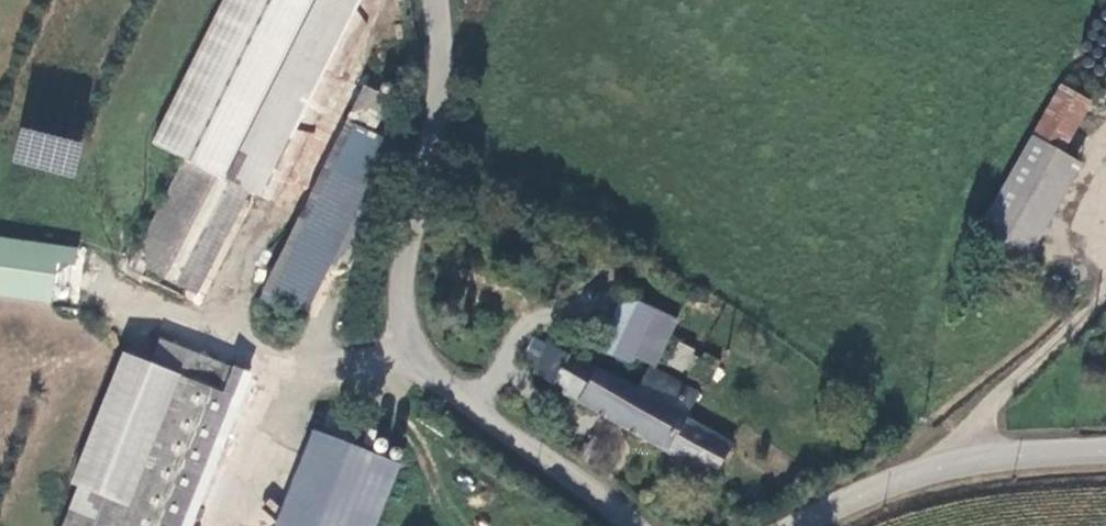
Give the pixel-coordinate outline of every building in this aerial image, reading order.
[(152,139),(185,154),(227,175),(311,0),(220,0),(152,139)] [(371,128),(388,93),(329,64),(229,268),(296,301),(378,131),(371,128)] [(1051,144),(1079,95),(1050,79),(969,226),(1019,253),(1073,157),(1051,144)] [(19,128),(12,166),(76,177),(83,139),(19,128)] [(177,280),(227,175),(185,154),(135,260),(177,280)] [(0,242),(0,299),(47,306),(55,250),(0,242)] [(622,364),(648,313),(617,297),(591,348),(622,364)] [(1103,323),(1105,321),(1105,298),(1093,305),(1103,323)] [(247,369),(158,334),(116,435),(97,427),(57,525),(183,525),(247,369)] [(691,388),(643,363),(631,386),(560,350),(558,354),(528,339),(517,360),(529,366),(528,370),(548,381),(545,386),(707,469),(723,438),(678,414),(691,388)] [(693,354),(695,349),(677,342),(667,367),(706,381),(714,362),(693,354)] [(319,430),(278,525),(366,525),(393,460),(319,430)]
